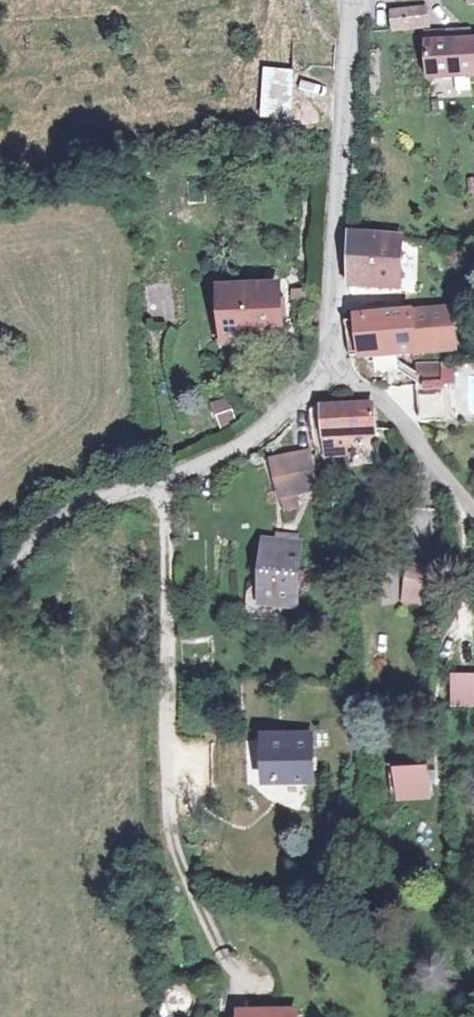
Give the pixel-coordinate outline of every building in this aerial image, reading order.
[(392,21),(393,37),(424,34),(423,18),(392,21)] [(469,43),(425,45),(425,57),(469,53),(469,43)] [(427,91),(473,87),(473,53),(469,53),(425,57),(427,91)] [(261,123),(320,124),(320,72),(262,71),(261,123)] [(340,238),(340,292),(365,289),(360,238),(340,238)] [(388,239),(360,238),(365,289),(393,285),(388,239)] [(225,283),(229,340),(294,335),(290,278),(225,283)] [(176,319),(173,283),(144,285),(147,321),(176,319)] [(343,330),(347,361),(362,360),(363,363),(446,352),(444,314),(358,325),(358,330),(343,330)] [(407,367),(409,388),(438,386),(436,368),(407,367)] [(438,386),(409,388),(412,428),(441,426),(438,386)] [(219,428),(236,423),(228,398),(211,403),(219,428)] [(323,418),(326,457),(342,456),(342,439),(372,437),(372,425),(361,415),(323,418)] [(267,472),(273,504),(292,500),(319,495),(313,463),(267,472)] [(292,500),(273,504),(276,520),(295,516),(292,500)] [(291,545),(270,542),(269,551),(290,552),(291,545)] [(255,549),(251,605),(285,607),(290,552),(269,551),(255,549)] [(404,571),(399,606),(418,607),(422,574),(404,571)] [(452,712),(473,712),(473,681),(451,682),(452,712)] [(247,734),(249,795),(268,794),(267,785),(312,783),(311,732),(247,734)] [(390,761),(391,796),(432,794),(431,760),(390,761)] [(165,1011),(185,1016),(191,994),(171,989),(165,1011)] [(244,1016),(300,1016),(299,1004),(243,1009),(244,1016)]
